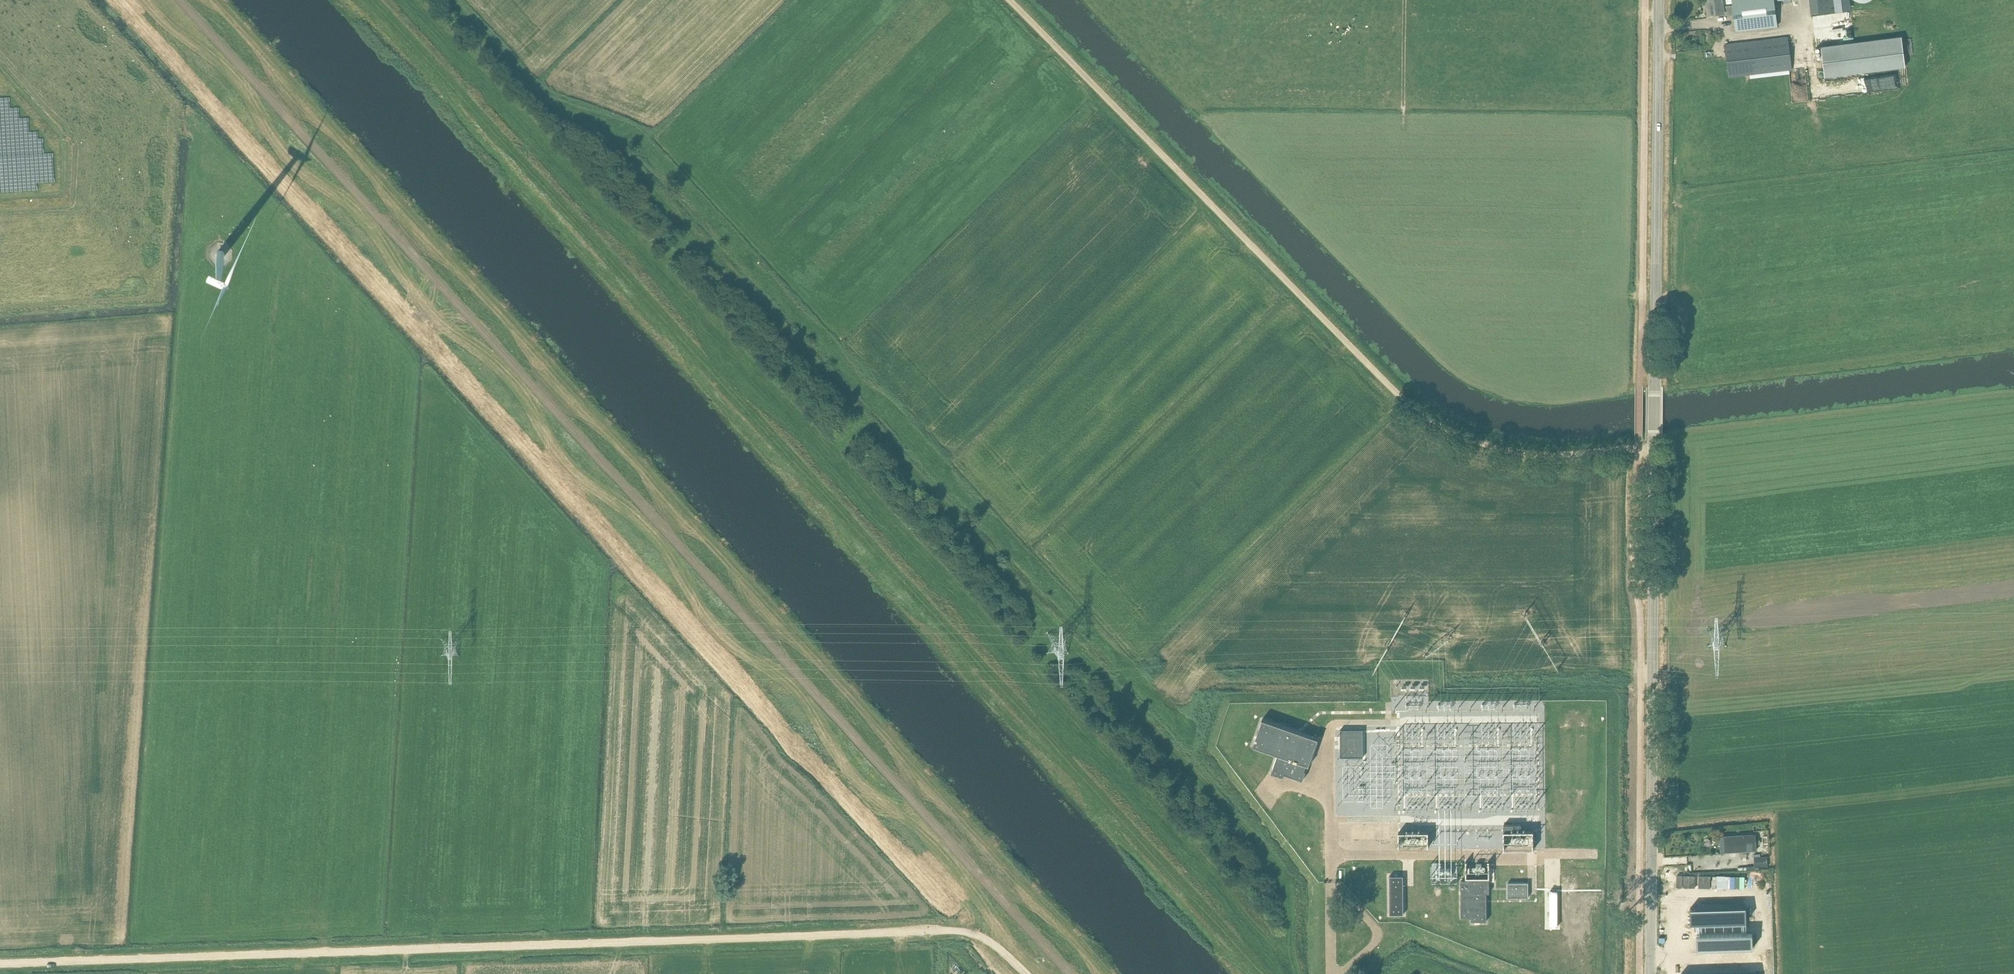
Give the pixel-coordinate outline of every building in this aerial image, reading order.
[(1708,14),(1724,12),(1723,6),(1733,5),(1736,31),(1746,30),(1777,26),(1774,0),(1777,0),(1706,0),(1708,14)] [(1900,35),(1821,45),(1825,76),(1904,66),(1903,64),(1900,35)] [(1729,77),(1739,76),(1792,70),(1788,37),(1725,45),(1729,77)] [(220,259),(222,259),(224,258),(225,257),(225,255),(225,253),(224,252),(222,251),(220,251),(219,251),(217,252),(216,253),(216,255),(216,257),(217,258),(219,259),(220,259)] [(1262,720),(1254,745),(1253,745),(1253,746),(1277,755),(1271,773),(1284,778),(1285,774),(1303,780),(1306,771),(1304,771),(1306,765),(1309,766),(1309,765),(1318,739),(1319,739),(1262,719),(1262,720)] [(1363,729),(1341,730),(1341,757),(1364,757),(1363,729)] [(1504,831),(1504,852),(1533,852),(1533,831),(1521,831),(1521,825),(1504,825),(1504,831)] [(1428,832),(1398,833),(1399,850),(1428,849),(1428,832)] [(1725,852),(1735,852),(1756,850),(1755,834),(1725,836),(1725,852)] [(1768,856),(1755,856),(1755,867),(1768,866),(1768,856)] [(1467,876),(1467,862),(1467,861),(1466,861),(1466,878),(1467,878),(1467,881),(1461,881),(1461,918),(1471,918),(1472,921),(1486,921),(1486,893),(1489,893),(1489,882),(1494,882),(1494,869),(1489,869),(1489,861),(1488,861),(1488,862),(1489,862),(1489,876),(1467,876)] [(1392,914),(1406,914),(1406,876),(1392,876),(1392,914)] [(1508,898),(1528,898),(1528,883),(1508,883),(1508,898)] [(1747,908),(1691,910),(1692,924),(1748,922),(1747,908)] [(1754,935),(1698,937),(1698,951),(1754,949),(1754,935)]
